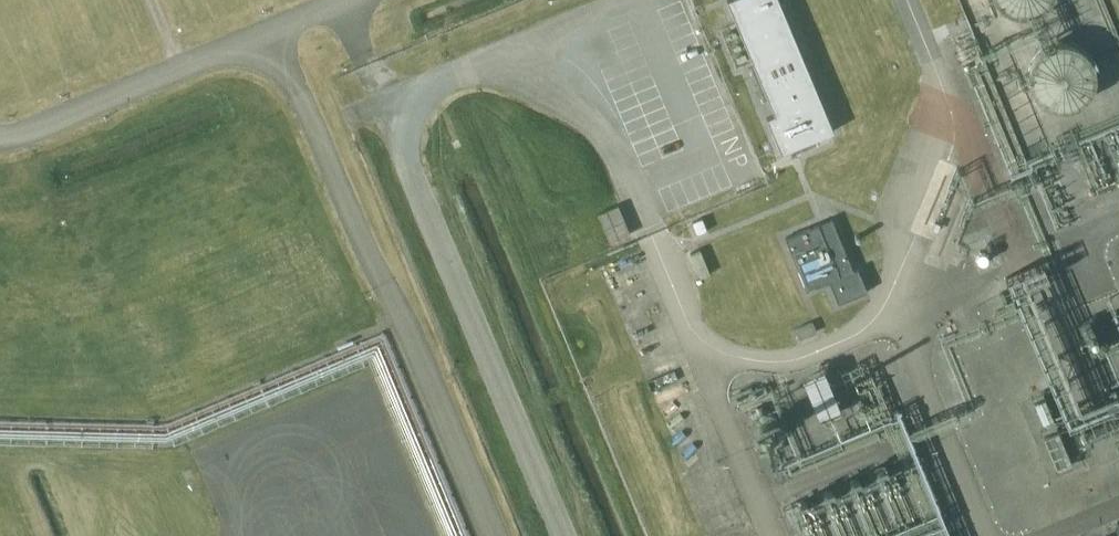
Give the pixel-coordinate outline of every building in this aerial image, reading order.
[(774,113),(766,117),(780,152),(833,130),(779,0),(727,0),(774,113)] [(1030,57),(1054,112),(1113,86),(1089,31),(1030,57)] [(618,204),(597,213),(609,241),(630,233),(618,204)] [(831,217),(785,237),(807,290),(829,280),(838,302),(867,290),(858,267),(853,269),(831,217)] [(812,320),(795,327),(799,337),(816,331),(812,320)] [(1056,466),(1071,460),(1058,429),(1043,435),(1056,466)]
